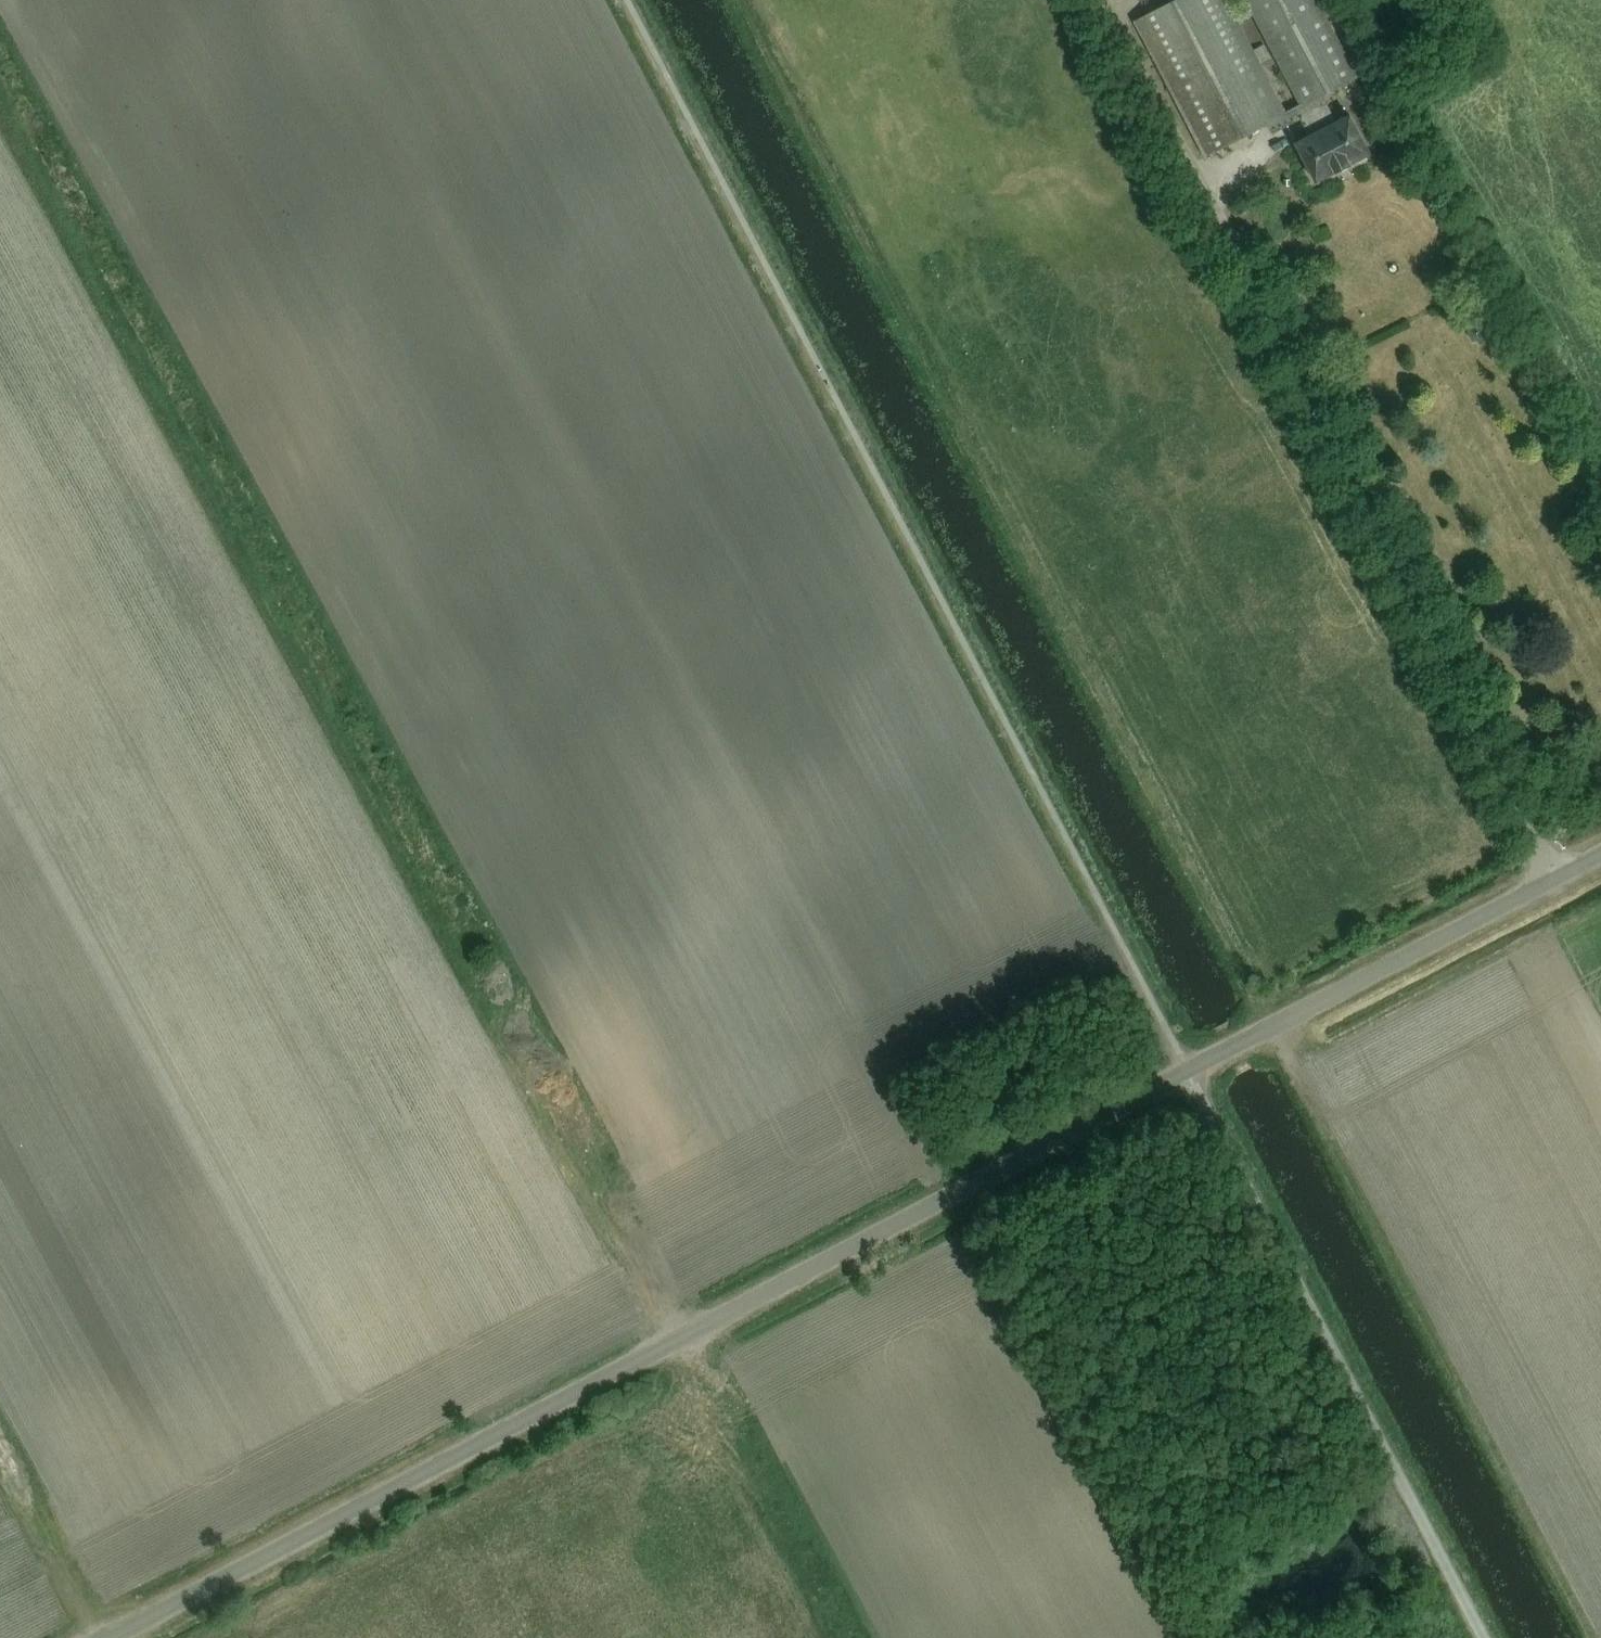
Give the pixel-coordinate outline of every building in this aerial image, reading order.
[(1268,125),(1273,133),(1301,119),(1310,137),(1296,144),(1316,183),(1370,155),(1350,116),(1336,124),(1322,97),(1357,78),(1317,0),(1246,0),(1301,106),(1285,115),(1224,0),(1180,0),(1133,25),(1203,160),(1268,125)]
